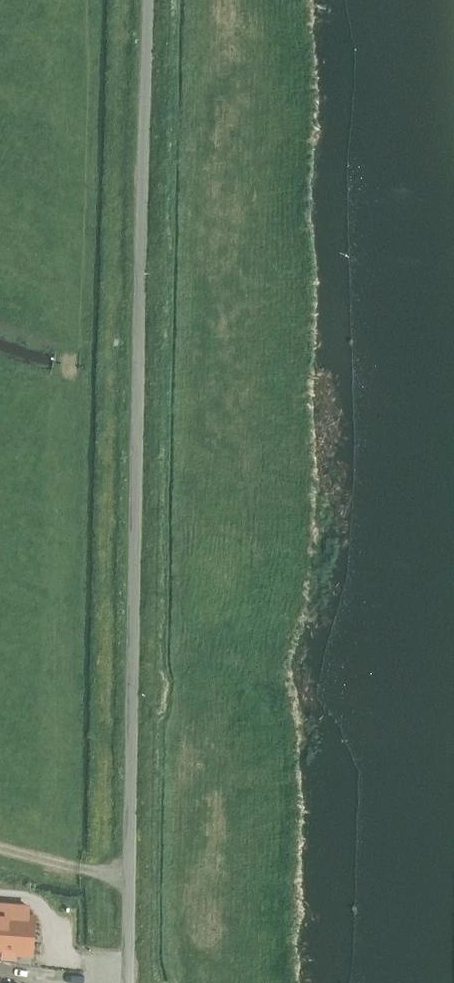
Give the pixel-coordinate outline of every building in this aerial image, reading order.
[(32,954),(35,916),(27,915),(28,906),(0,904),(0,952),(32,954)]
